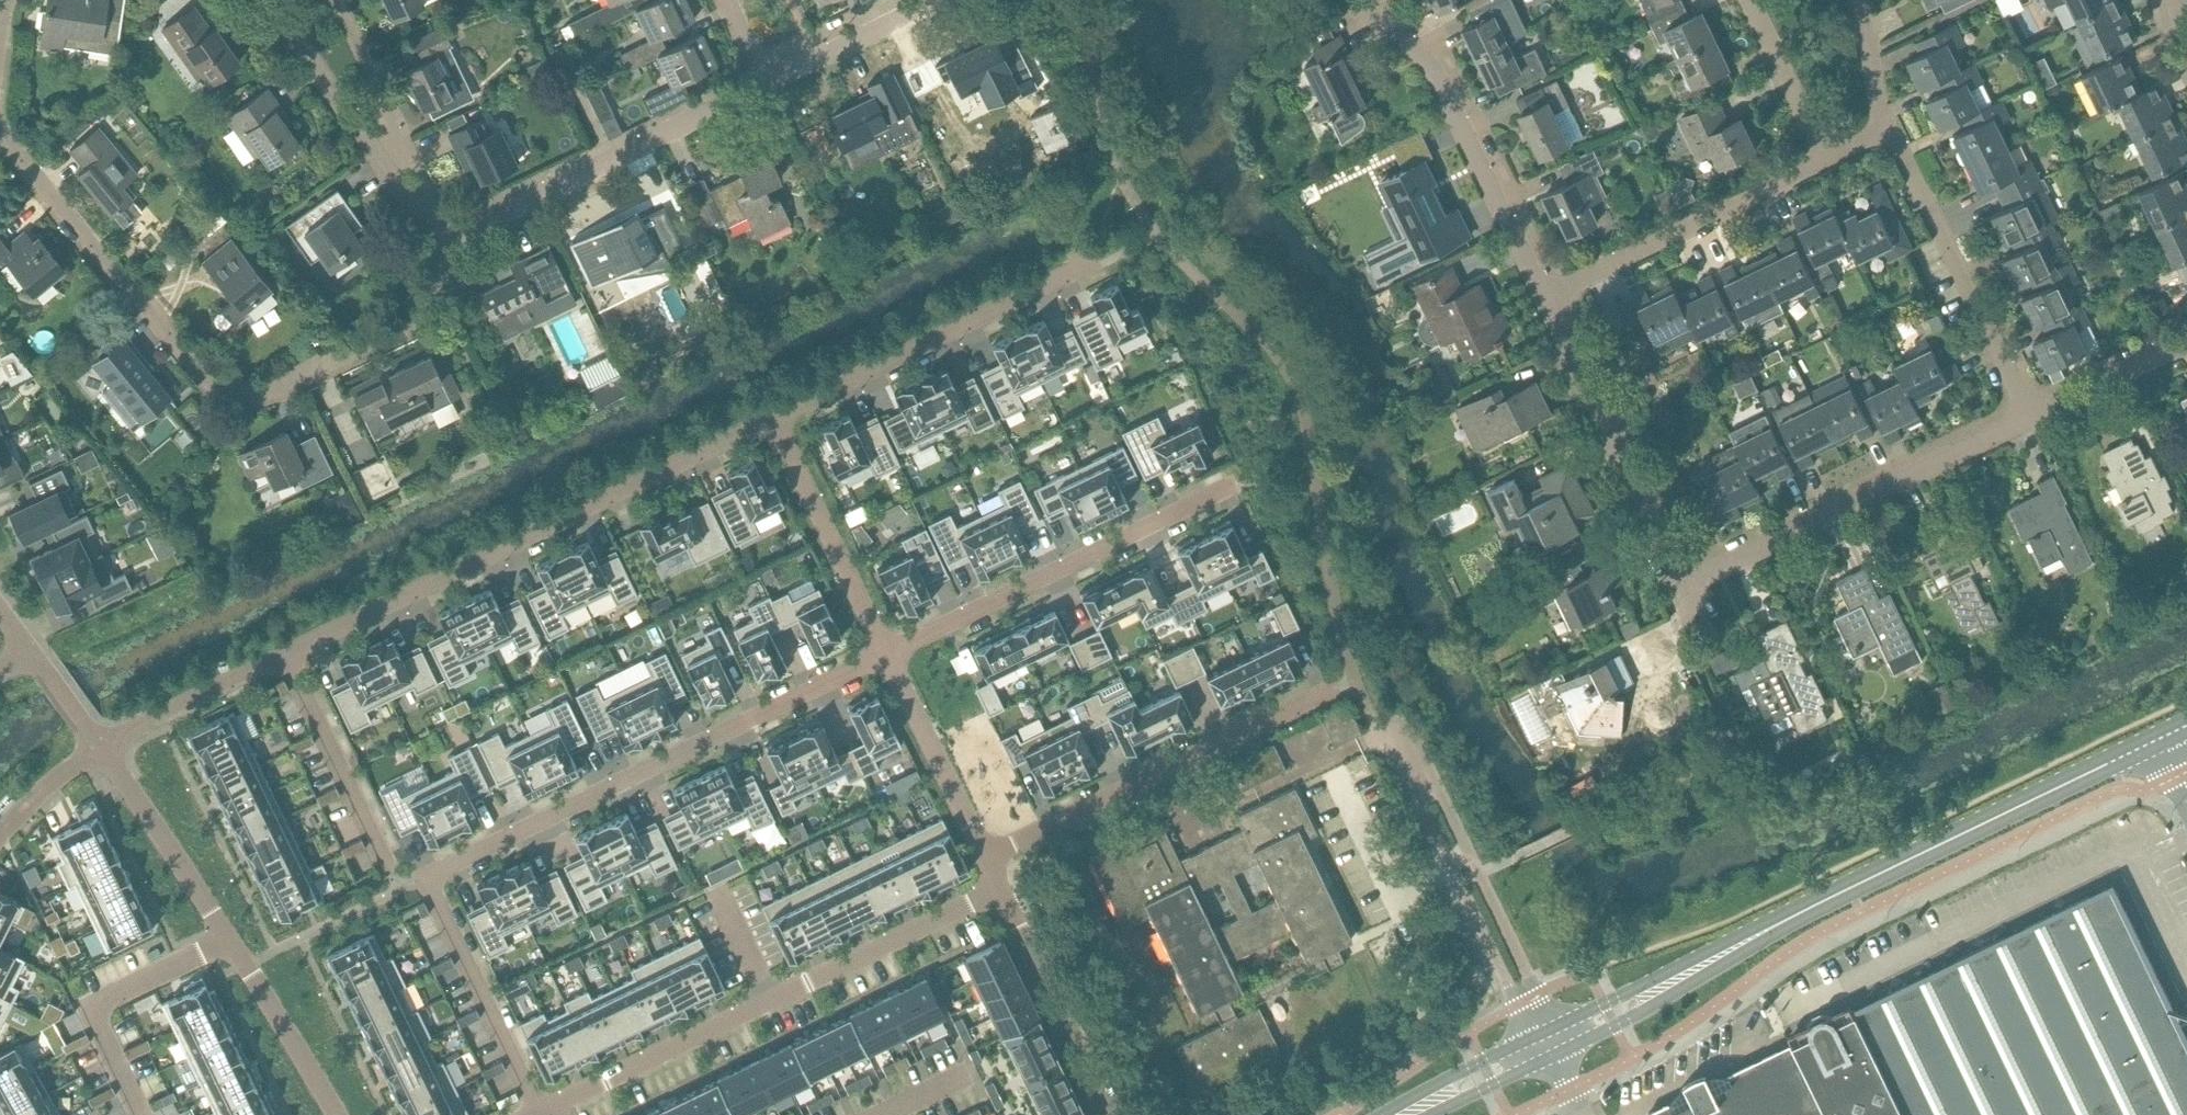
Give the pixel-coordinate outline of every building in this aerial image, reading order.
[(115,54),(114,58),(116,58),(124,0),(48,0),(46,13),(43,12),(41,28),(44,28),(41,47),(61,50),(61,46),(115,54)] [(393,18),(430,0),(384,0),(393,18)] [(610,3),(568,23),(576,39),(627,14),(620,0),(608,0),(610,3)] [(667,50),(660,36),(694,19),(684,0),(653,0),(634,9),(650,40),(620,54),(628,71),(658,57),(657,56),(667,51),(667,50)] [(1439,11),(1462,0),(1434,0),(1439,11)] [(1463,29),(1477,57),(1508,42),(1528,32),(1521,17),(1512,0),(1492,0),(1469,11),(1475,23),(1463,29)] [(1469,11),(1492,0),(1464,0),(1469,11)] [(1652,22),(1679,9),(1685,6),(1682,0),(1641,0),(1652,22)] [(1929,8),(1940,3),(1945,13),(1971,0),(1925,0),(1929,8)] [(2079,22),(2120,2),(2119,0),(2068,0),(2079,22)] [(2097,59),(2138,38),(2120,2),(2079,22),(2097,59)] [(194,7),(163,29),(174,45),(180,40),(210,82),(239,61),(215,28),(211,31),(194,7)] [(1670,40),(1679,58),(1716,40),(1702,12),(1685,20),(1679,9),(1652,22),(1651,22),(1661,44),(1670,40)] [(416,28),(420,36),(433,30),(429,21),(416,28)] [(1921,55),(1908,61),(1921,89),(1935,83),(1943,79),(1943,78),(1961,70),(1961,69),(1951,50),(1964,43),(1955,24),(1924,38),(1915,43),(1921,55)] [(424,62),(405,71),(423,109),(427,106),(433,118),(460,105),(454,93),(437,58),(434,52),(447,46),(451,44),(453,43),(444,25),(433,30),(420,36),(414,40),(424,62)] [(657,56),(658,57),(672,86),(642,101),(650,116),(689,97),(682,82),(716,65),(701,34),(667,50),(667,51),(657,56)] [(1351,71),(1368,63),(1361,47),(1349,52),(1340,35),(1314,47),(1320,58),(1305,66),(1323,103),(1312,108),(1319,122),(1330,117),(1332,121),(1334,120),(1343,140),(1360,127),(1361,127),(1362,126),(1363,125),(1363,124),(1363,122),(1363,121),(1363,120),(1363,119),(1363,118),(1362,117),(1361,116),(1359,115),(1358,114),(1356,110),(1367,104),(1351,71)] [(987,102),(1014,89),(1018,98),(1037,88),(1022,58),(1005,67),(991,39),(937,67),(943,80),(953,75),(961,92),(966,90),(967,91),(974,88),(973,86),(978,84),(987,102)] [(1716,40),(1679,58),(1687,76),(1673,82),(1684,105),(1712,91),(1706,79),(1730,68),(1716,40)] [(1516,57),(1508,42),(1477,57),(1491,86),(1502,80),(1507,92),(1548,72),(1536,48),(1516,57)] [(565,45),(551,51),(566,83),(578,77),(580,76),(565,45)] [(2141,92),(2141,91),(2124,55),(2083,75),(2100,112),(2118,103),(2141,92)] [(546,59),(530,67),(535,78),(551,69),(546,59)] [(1940,94),(1927,100),(1941,129),(1961,119),(1971,115),(1970,114),(1980,109),(1970,89),(1983,83),(1974,63),(1961,69),(1961,70),(1943,78),(1943,79),(1935,83),(1940,94)] [(838,128),(831,132),(840,150),(874,134),(878,143),(882,152),(914,137),(903,114),(907,112),(910,111),(892,73),(867,84),(869,88),(870,91),(873,96),(861,102),(832,115),(838,128)] [(1554,113),(1569,106),(1557,80),(1525,97),(1531,110),(1519,115),(1540,158),(1569,144),(1554,113)] [(2118,103),(2136,139),(2177,119),(2159,82),(2141,91),(2141,92),(2118,103)] [(599,85),(585,91),(600,123),(614,116),(599,85)] [(268,165),(298,144),(276,112),(281,108),(268,89),(226,118),(240,137),(245,133),(268,165)] [(1967,130),(1954,136),(1967,164),(2007,145),(1997,125),(2010,119),(2001,99),(1993,102),(1980,109),(1970,114),(1971,115),(1961,119),(1967,130)] [(1754,149),(1753,147),(1758,144),(1751,129),(1746,132),(1740,119),(1724,127),(1721,119),(1724,117),(1716,101),(1681,118),(1699,156),(1713,149),(1720,165),(1722,164),(1726,172),(1742,165),(1738,157),(1754,149)] [(1062,102),(1057,104),(1041,112),(1059,147),(1079,137),(1062,102)] [(463,113),(446,120),(450,129),(467,121),(463,113)] [(84,130),(91,125),(84,116),(78,121),(84,130)] [(481,181),(515,164),(498,130),(490,134),(483,118),(449,135),(465,168),(473,164),(481,181)] [(2136,139),(2153,176),(2186,160),(2186,140),(2177,119),(2136,139)] [(98,127),(70,150),(85,168),(78,173),(124,229),(126,232),(146,216),(143,213),(125,190),(122,187),(137,176),(98,127)] [(2007,145),(1967,164),(1981,193),(1994,186),(1999,198),(2009,193),(2039,178),(2030,159),(2017,166),(2007,145)] [(1605,171),(1593,148),(1562,164),(1572,183),(1544,196),(1553,216),(1559,214),(1569,236),(1597,222),(1589,204),(1607,195),(1597,175),(1605,171)] [(713,199),(697,206),(698,210),(706,226),(722,218),(726,227),(746,217),(756,236),(789,220),(779,200),(773,203),(772,201),(765,186),(780,178),(767,151),(736,166),(741,176),(743,181),(725,190),(723,185),(710,191),(709,191),(713,199)] [(1365,252),(1364,253),(1379,284),(1443,253),(1441,249),(1469,235),(1457,211),(1446,217),(1430,184),(1434,182),(1425,162),(1403,172),(1382,182),(1391,201),(1391,202),(1395,200),(1412,234),(1396,241),(1366,256),(1365,252)] [(2157,229),(2186,214),(2186,186),(2180,172),(2139,193),(2157,229)] [(2005,209),(1984,219),(1991,234),(1999,230),(2006,244),(2011,242),(2020,237),(2045,224),(2050,221),(2051,222),(2059,218),(2058,217),(2049,198),(2039,178),(2009,193),(1999,198),(2005,209)] [(1681,185),(1672,189),(1680,206),(1696,199),(1692,190),(1681,185)] [(1671,187),(1655,194),(1665,214),(1680,206),(1672,189),(1671,187)] [(337,190),(285,227),(295,240),(305,233),(321,256),(317,259),(325,269),(328,267),(331,270),(363,247),(352,232),(362,225),(337,190)] [(1897,217),(1890,203),(1884,190),(1871,196),(1878,209),(1859,218),(1857,213),(1839,221),(1851,247),(1858,262),(1871,255),(1873,259),(1885,253),(1889,261),(1913,249),(1900,222),(1897,223),(1894,218),(1897,217)] [(2100,212),(2105,223),(2119,216),(2113,205),(2100,212)] [(1839,221),(1832,207),(1815,216),(1817,222),(1812,224),(1806,211),(1793,218),(1827,290),(1838,284),(1826,259),(1851,247),(1839,221)] [(572,242),(569,244),(591,288),(594,287),(593,284),(610,275),(613,280),(616,279),(639,271),(667,265),(669,269),(672,269),(666,257),(684,248),(682,245),(679,246),(671,230),(674,229),(674,228),(666,232),(658,216),(666,212),(665,209),(664,208),(640,220),(638,221),(635,214),(593,235),(573,245),(572,242)] [(2157,229),(2175,266),(2176,265),(2186,260),(2186,214),(2157,229)] [(2017,253),(1996,264),(2002,278),(2010,274),(2017,287),(2030,281),(2039,276),(2056,267),(2047,247),(2060,241),(2051,222),(2050,221),(2045,224),(2020,237),(2011,242),(2017,253)] [(252,234),(260,244),(269,238),(261,227),(252,234)] [(6,247),(0,239),(0,253),(34,294),(64,270),(38,238),(33,242),(24,232),(6,247)] [(1759,260),(1778,299),(1803,287),(1809,299),(1820,294),(1792,236),(1778,242),(1784,255),(1779,257),(1776,251),(1759,260)] [(245,311),(272,289),(231,240),(202,263),(232,299),(221,308),(235,325),(248,314),(245,311)] [(500,284),(478,294),(489,315),(491,314),(503,339),(575,305),(548,246),(494,272),(500,284)] [(1731,265),(1719,271),(1747,329),(1784,311),(1778,299),(1759,260),(1741,269),(1744,274),(1739,277),(1733,264),(1731,265)] [(2176,265),(2185,284),(2186,283),(2186,260),(2176,265)] [(2035,292),(2023,298),(2036,327),(2041,324),(2051,320),(2050,320),(2076,307),(2075,306),(2066,287),(2079,281),(2069,261),(2056,267),(2039,276),(2030,281),(2035,292)] [(706,262),(694,268),(704,288),(716,283),(717,282),(707,262),(706,262)] [(1441,341),(1443,340),(1443,341),(1458,334),(1469,355),(1505,337),(1504,335),(1511,332),(1501,312),(1492,316),(1486,302),(1487,301),(1478,284),(1463,292),(1451,268),(1414,286),(1427,311),(1428,310),(1430,315),(1428,315),(1426,317),(1424,318),(1422,320),(1421,322),(1420,324),(1420,327),(1419,329),(1420,332),(1420,334),(1422,336),(1423,338),(1425,340),(1427,341),(1429,342),(1431,343),(1434,343),(1436,343),(1439,342),(1441,341)] [(1740,333),(1711,275),(1698,281),(1704,294),(1699,296),(1696,290),(1679,299),(1691,324),(1696,336),(1697,338),(1723,326),(1729,338),(1740,333)] [(1096,369),(1122,357),(1115,342),(1146,327),(1137,308),(1130,312),(1117,285),(1091,298),(1098,314),(1075,325),(1094,365),(1096,369)] [(1622,301),(1621,302),(1632,325),(1634,325),(1644,320),(1661,354),(1671,348),(1696,336),(1691,324),(1679,299),(1672,285),(1654,294),(1657,300),(1652,302),(1646,289),(1622,301)] [(2046,335),(2034,341),(2048,370),(2059,364),(2087,351),(2077,330),(2090,324),(2081,304),(2075,306),(2076,307),(2050,320),(2051,320),(2041,324),(2046,335)] [(1937,314),(1927,318),(1934,332),(1944,327),(1937,314)] [(1073,334),(1054,343),(1044,321),(1018,333),(1042,382),(1086,360),(1073,334)] [(1018,333),(992,346),(1003,368),(983,377),(1002,418),(1024,407),(1018,394),(1042,382),(1018,333)] [(140,416),(143,420),(154,412),(151,407),(167,394),(138,359),(143,355),(127,335),(76,377),(91,395),(109,381),(138,417),(140,416)] [(1929,391),(1948,381),(1960,375),(1954,362),(1941,368),(1926,336),(1915,341),(1921,353),(1895,366),(1902,380),(1902,379),(1914,405),(1915,405),(1932,396),(1929,391)] [(1767,366),(1783,359),(1778,350),(1763,357),(1767,366)] [(403,366),(404,368),(389,376),(394,387),(385,392),(377,376),(349,390),(373,439),(392,430),(390,426),(428,408),(430,411),(450,401),(448,396),(457,392),(449,375),(440,379),(429,356),(415,363),(414,361),(403,366)] [(2059,364),(2048,370),(2054,382),(2065,377),(2059,364)] [(1094,365),(1084,370),(1091,383),(1100,378),(1096,369),(1094,365)] [(943,430),(967,418),(974,432),(995,421),(975,381),(956,390),(946,368),(920,381),(943,430)] [(592,387),(588,389),(597,407),(629,392),(620,373),(592,387)] [(1846,375),(1809,393),(1815,405),(1834,444),(1852,435),(1849,430),(1854,427),(1861,440),(1874,433),(1846,375)] [(1922,419),(1915,405),(1914,405),(1902,379),(1902,380),(1877,392),(1871,380),(1860,385),(1888,443),(1902,437),(1896,424),(1901,421),(1904,427),(1922,419)] [(920,381),(894,393),(905,415),(886,425),(899,451),(943,430),(920,381)] [(1506,397),(1501,387),(1456,409),(1475,449),(1550,412),(1535,382),(1506,397)] [(1784,405),(1773,410),(1802,468),(1815,462),(1809,449),(1814,447),(1817,453),(1834,444),(1815,405),(1809,393),(1784,405)] [(1755,420),(1729,432),(1736,446),(1742,458),(1754,483),(1755,483),(1772,474),(1769,469),(1774,466),(1780,479),(1794,472),(1765,414),(1755,420)] [(835,455),(828,458),(837,477),(868,462),(876,477),(900,465),(878,420),(857,431),(849,415),(822,428),(835,455)] [(1144,479),(1190,456),(1194,463),(1213,454),(1196,421),(1167,435),(1157,415),(1122,433),(1144,479)] [(1672,427),(1667,418),(1657,423),(1661,432),(1672,427)] [(285,432),(238,455),(250,478),(265,470),(273,487),(296,476),(301,488),(332,473),(318,443),(296,454),(285,432)] [(0,439),(0,487),(24,476),(17,460),(16,460),(5,437),(0,439)] [(2102,452),(2110,469),(2106,471),(2114,487),(2117,486),(2124,500),(2116,504),(2126,525),(2134,521),(2138,532),(2164,520),(2163,517),(2173,512),(2168,501),(2172,499),(2166,489),(2170,487),(2164,475),(2161,476),(2151,455),(2145,458),(2138,443),(2134,444),(2131,438),(2102,452)] [(1011,444),(1001,449),(1003,452),(1006,451),(1013,448),(1011,444)] [(1117,482),(1136,473),(1123,446),(1078,468),(1102,517),(1128,504),(1117,482)] [(1711,486),(1704,490),(1694,495),(1711,530),(1742,515),(1735,501),(1740,498),(1743,505),(1761,497),(1755,483),(1754,483),(1742,458),(1736,446),(1700,463),(1711,486)] [(735,490),(713,501),(735,545),(759,533),(752,519),(783,503),(774,485),(767,488),(754,461),(727,474),(735,490)] [(1570,464),(1540,478),(1544,487),(1524,497),(1515,478),(1489,490),(1508,530),(1520,524),(1534,552),(1579,530),(1575,521),(1593,512),(1570,464)] [(31,504),(8,515),(20,541),(77,514),(66,489),(71,487),(62,468),(30,483),(38,500),(31,504)] [(1102,517),(1078,468),(1033,489),(1046,516),(1065,507),(1076,529),(1102,517)] [(2062,556),(2069,572),(2093,561),(2065,503),(2067,502),(2054,475),(2038,483),(2042,491),(2008,508),(2017,526),(2025,522),(2032,536),(2028,538),(2042,566),(2062,556)] [(1019,480),(997,490),(1004,504),(980,515),(1004,564),(1030,552),(1019,530),(1039,520),(1019,480)] [(126,493),(115,498),(118,504),(129,499),(126,493)] [(730,547),(708,501),(661,523),(658,516),(639,525),(655,559),(685,545),(695,565),(730,547)] [(1004,564),(980,515),(956,527),(950,513),(928,524),(947,564),(967,555),(978,577),(1004,564)] [(1923,528),(1912,534),(1938,589),(1950,583),(1953,589),(1944,594),(1950,607),(1951,606),(1963,632),(1982,623),(1986,630),(2001,623),(1990,601),(1985,603),(1970,573),(1975,571),(1969,559),(1979,555),(1970,535),(1951,544),(1936,513),(1919,521),(1923,528)] [(52,549),(29,560),(41,584),(98,556),(87,534),(94,531),(87,515),(53,531),(59,546),(52,549)] [(1261,550),(1247,557),(1229,520),(1211,530),(1213,534),(1205,538),(1228,587),(1254,575),(1259,584),(1274,577),(1261,550)] [(861,526),(850,531),(859,550),(872,541),(861,526)] [(901,540),(908,554),(877,570),(886,588),(893,585),(906,612),(933,599),(925,583),(947,572),(925,528),(901,540)] [(157,531),(145,537),(149,545),(163,538),(157,531)] [(1192,617),(1207,609),(1202,600),(1228,587),(1205,538),(1196,542),(1194,538),(1175,547),(1193,583),(1179,590),(1192,617)] [(562,554),(586,603),(610,592),(616,605),(637,595),(618,555),(599,564),(588,542),(562,554)] [(98,556),(41,584),(48,600),(52,598),(57,608),(82,596),(89,593),(96,607),(133,590),(125,574),(114,579),(102,554),(98,556)] [(562,554),(536,567),(547,589),(528,598),(548,638),(569,628),(562,615),(586,603),(562,554)] [(1580,564),(1537,584),(1537,585),(1546,604),(1556,600),(1570,629),(1617,606),(1609,588),(1628,579),(1618,557),(1591,570),(1593,573),(1586,576),(1580,564)] [(1135,606),(1146,628),(1172,615),(1177,624),(1192,617),(1179,590),(1165,597),(1148,560),(1129,569),(1131,574),(1123,578),(1136,606),(1135,606)] [(772,565),(762,570),(767,582),(777,577),(772,565)] [(1890,593),(1879,598),(1864,568),(1836,581),(1850,610),(1834,618),(1853,657),(1880,644),(1894,674),(1923,660),(1890,593)] [(1135,606),(1136,606),(1123,578),(1101,589),(1098,584),(1080,593),(1095,626),(1135,606)] [(842,637),(818,588),(791,601),(787,592),(771,600),(784,626),(799,620),(816,655),(835,646),(832,642),(842,637)] [(521,602),(501,612),(490,590),(464,602),(488,651),(512,639),(518,653),(540,642),(521,602)] [(1839,592),(1826,599),(1835,614),(1848,606),(1839,592)] [(766,674),(769,678),(788,669),(770,633),(784,626),(771,600),(770,596),(748,607),(754,619),(733,629),(757,678),(766,674)] [(2123,596),(2112,599),(2116,614),(2128,610),(2123,596)] [(1286,600),(1270,608),(1283,635),(1283,634),(1299,627),(1286,600)] [(429,646),(449,687),(471,676),(464,663),(488,651),(464,602),(438,615),(449,637),(429,646)] [(1011,627),(1013,631),(1014,631),(1027,659),(1068,639),(1054,611),(1032,622),(1029,618),(1011,627)] [(670,615),(657,621),(665,637),(673,633),(675,625),(670,615)] [(1636,620),(1622,627),(1627,638),(1641,632),(1641,631),(1636,620)] [(1749,666),(1735,673),(1742,688),(1750,684),(1757,699),(1768,723),(1789,713),(1799,733),(1828,720),(1820,704),(1826,702),(1812,672),(1806,675),(1799,661),(1805,658),(1801,649),(1787,620),(1752,636),(1763,659),(1749,666)] [(718,659),(733,651),(720,625),(704,633),(708,642),(681,654),(705,703),(715,699),(717,704),(736,694),(718,659)] [(1099,629),(1084,636),(1097,663),(1112,656),(1099,629)] [(1027,659),(1014,631),(1013,631),(992,642),(990,637),(971,646),(987,679),(1027,659)] [(1084,636),(1069,644),(1081,670),(1097,663),(1084,636)] [(366,650),(390,699),(413,687),(416,694),(438,683),(422,650),(403,659),(392,637),(366,650)] [(1287,637),(1247,657),(1260,685),(1261,685),(1282,674),(1285,679),(1303,670),(1287,637)] [(1708,657),(1716,673),(1742,661),(1734,645),(1708,657)] [(1177,653),(1190,679),(1205,672),(1193,646),(1177,653)] [(366,650),(340,662),(351,684),(332,693),(351,732),(371,721),(366,710),(390,699),(366,650)] [(1543,685),(1553,706),(1588,689),(1608,732),(1636,719),(1630,706),(1641,701),(1631,680),(1635,678),(1622,651),(1596,664),(1595,661),(1543,685)] [(650,736),(676,723),(665,701),(684,692),(665,652),(644,662),(650,675),(627,687),(650,736)] [(1162,660),(1175,687),(1190,679),(1177,653),(1162,660)] [(1261,685),(1260,685),(1247,657),(1206,677),(1220,705),(1242,694),(1245,698),(1263,689),(1261,685)] [(284,680),(276,684),(282,695),(289,691),(284,680)] [(975,689),(988,715),(1004,708),(991,681),(975,689)] [(650,736),(627,687),(603,698),(596,685),(575,695),(595,735),(614,726),(625,748),(650,736)] [(1097,692),(1082,699),(1095,726),(1109,719),(1126,756),(1145,747),(1143,742),(1151,738),(1138,710),(1139,710),(1128,689),(1102,701),(1097,692)] [(1151,738),(1173,727),(1176,732),(1194,723),(1179,690),(1139,710),(1138,710),(1151,738)] [(850,749),(863,775),(879,768),(874,759),(901,746),(877,697),(868,702),(866,697),(847,706),(864,742),(850,749)] [(546,710),(552,723),(529,735),(552,783),(578,771),(567,749),(586,740),(567,699),(546,710)] [(1099,769),(1081,732),(1095,726),(1082,699),(1067,707),(1071,716),(1046,729),(1070,778),(1078,774),(1080,778),(1099,769)] [(466,700),(453,707),(459,717),(471,710),(466,700)] [(453,707),(441,713),(447,724),(459,717),(453,707)] [(199,762),(247,739),(234,712),(186,735),(196,754),(200,752),(204,759),(199,761),(199,762)] [(1039,714),(1013,727),(1019,738),(1044,725),(1039,714)] [(818,787),(844,774),(848,783),(863,775),(850,749),(837,755),(819,720),(801,729),(803,733),(794,737),(815,780),(818,787)] [(1046,729),(1020,741),(1015,732),(1000,739),(1013,766),(1027,759),(1045,796),(1063,786),(1062,783),(1070,778),(1046,729)] [(498,733),(477,743),(497,783),(516,774),(527,796),(552,783),(529,735),(505,746),(498,733)] [(311,735),(301,740),(305,748),(315,743),(311,735)] [(784,737),(765,746),(782,782),(769,788),(782,815),(797,808),(792,799),(818,787),(794,738),(786,742),(784,737)] [(247,739),(200,762),(208,780),(213,778),(216,785),(212,787),(212,788),(218,785),(253,769),(260,765),(247,739)] [(301,740),(291,745),(295,752),(305,748),(301,740)] [(1226,798),(1285,769),(1272,744),(1214,772),(1226,798)] [(488,787),(469,747),(448,757),(454,771),(430,782),(454,831),(480,819),(469,797),(488,787)] [(218,785),(212,788),(221,806),(226,804),(229,811),(224,813),(225,814),(272,791),(260,765),(253,769),(218,786),(218,785)] [(735,788),(725,765),(699,778),(723,827),(747,815),(753,829),(774,819),(754,778),(735,788)] [(918,770),(907,775),(913,786),(924,781),(918,770)] [(678,849),(723,827),(699,778),(673,791),(684,813),(665,822),(678,849)] [(418,822),(428,844),(454,831),(430,782),(401,797),(396,786),(381,793),(399,831),(418,822)] [(336,787),(326,792),(330,801),(340,796),(336,787)] [(1225,1001),(1242,993),(1228,962),(1291,931),(1306,962),(1351,940),(1302,840),(1316,833),(1293,787),(1235,816),(1242,830),(1178,860),(1160,823),(1148,829),(1146,824),(1115,839),(1117,844),(1089,858),(1122,927),(1149,914),(1197,1015),(1214,1006),(1223,1024),(1174,1048),(1196,1093),(1280,1052),(1258,1007),(1234,1019),(1225,1001)] [(901,792),(906,802),(913,798),(908,788),(901,792)] [(272,791),(225,814),(233,832),(238,830),(242,837),(237,839),(237,840),(285,817),(272,791)] [(326,792),(316,797),(320,805),(330,800),(326,792)] [(901,792),(893,796),(898,806),(906,802),(901,792)] [(82,823),(52,838),(63,860),(63,861),(109,839),(99,818),(101,817),(93,800),(75,809),(82,823)] [(657,826),(637,835),(627,813),(601,826),(625,875),(648,863),(655,876),(677,866),(657,826)] [(871,826),(866,816),(859,820),(864,830),(871,826)] [(285,817),(237,840),(246,858),(251,856),(254,863),(250,865),(250,866),(297,843),(285,817)] [(961,856),(960,856),(942,818),(919,830),(945,883),(954,878),(956,881),(966,876),(965,873),(969,871),(961,856)] [(864,830),(859,820),(851,823),(856,834),(864,830)] [(607,900),(601,886),(625,875),(601,826),(575,838),(586,860),(566,870),(585,910),(607,900)] [(923,895),(937,888),(937,887),(945,883),(919,830),(896,840),(923,895)] [(819,852),(827,848),(822,838),(814,841),(819,852)] [(63,860),(57,863),(68,887),(74,884),(74,883),(119,861),(120,862),(121,862),(113,846),(112,847),(109,839),(63,861),(63,860)] [(361,839),(351,844),(355,853),(366,848),(361,839)] [(923,895),(896,840),(875,851),(874,851),(900,905),(909,900),(910,903),(921,898),(919,895),(921,894),(922,895),(923,895)] [(807,845),(812,855),(819,852),(814,841),(807,845)] [(297,843),(250,866),(259,884),(264,882),(267,889),(262,891),(263,892),(310,869),(297,843)] [(351,844),(341,849),(345,858),(355,853),(351,844)] [(892,909),(900,905),(874,851),(852,862),(878,916),(893,909),(892,909)] [(770,863),(775,873),(782,869),(777,859),(770,863)] [(119,861),(74,883),(74,884),(85,906),(130,883),(131,884),(132,884),(124,869),(123,869),(120,862),(119,861)] [(557,924),(578,914),(558,874),(539,883),(529,861),(503,873),(526,922),(550,910),(557,924)] [(876,920),(875,917),(877,916),(877,917),(878,916),(852,862),(830,873),(856,926),(864,922),(866,925),(876,920)] [(310,869),(263,892),(271,910),(276,908),(283,921),(283,922),(286,922),(289,921),(292,920),(295,918),(297,917),(300,915),(302,913),(299,908),(323,896),(315,880),(328,874),(322,863),(310,869)] [(762,867),(767,877),(775,873),(770,863),(762,867)] [(35,865),(22,871),(26,879),(38,873),(35,865)] [(38,873),(26,879),(30,887),(42,881),(38,873)] [(509,947),(503,934),(526,922),(503,873),(477,886),(488,908),(469,917),(488,957),(509,947)] [(856,926),(830,873),(807,884),(834,938),(848,931),(848,930),(856,926)] [(130,883),(85,906),(96,928),(141,906),(131,884),(130,883)] [(807,884),(785,895),(811,948),(820,944),(821,946),(832,941),(830,939),(832,938),(833,938),(834,938),(807,884)] [(1789,1038),(1826,1114),(2186,1114),(2186,1046),(2110,889),(2025,930),(2023,927),(2022,925),(2014,929),(1945,962),(1944,963),(1938,966),(1856,1005),(1848,1009),(1836,1015),(1828,1012),(1820,1012),(1813,1015),(1807,1022),(1805,1030),(1793,1036),(1789,1038)] [(11,918),(17,921),(26,926),(34,911),(25,906),(0,892),(0,940),(11,918)] [(803,952),(811,948),(785,895),(762,906),(788,960),(803,953),(803,952)] [(422,917),(429,913),(424,902),(416,906),(422,917)] [(141,906),(96,928),(107,951),(153,929),(146,913),(145,913),(141,906)] [(56,910),(44,916),(48,924),(60,918),(56,910)] [(668,912),(661,916),(666,926),(673,923),(668,912)] [(661,916),(653,920),(658,930),(666,926),(661,916)] [(374,934),(326,957),(336,976),(340,974),(342,977),(344,981),(339,983),(339,984),(393,958),(392,957),(386,960),(385,957),(374,934)] [(624,934),(616,938),(621,948),(629,944),(624,934)] [(61,935),(49,941),(53,949),(65,943),(61,935)] [(676,948),(702,1001),(712,996),(713,999),(723,994),(722,991),(725,990),(699,936),(676,948)] [(616,938),(608,942),(613,952),(621,948),(616,938)] [(965,958),(975,978),(1010,961),(1000,941),(965,958)] [(65,943),(53,949),(57,957),(69,951),(65,943)] [(12,1004),(20,988),(12,985),(25,960),(0,947),(0,997),(12,1004)] [(694,1006),(694,1005),(702,1001),(676,948),(654,959),(680,1013),(694,1006)] [(579,956),(571,959),(576,970),(584,966),(579,956)] [(451,957),(441,962),(445,970),(455,965),(451,957)] [(393,958),(339,984),(348,1002),(353,1000),(356,1005),(356,1007),(352,1009),(352,1010),(405,984),(393,958)] [(571,959),(564,963),(569,973),(576,970),(571,959)] [(657,1022),(666,1018),(667,1021),(678,1016),(677,1013),(679,1012),(679,1013),(680,1013),(654,959),(631,969),(657,1022)] [(1010,961),(975,978),(984,997),(1019,980),(1010,961)] [(441,962),(431,967),(435,975),(445,970),(441,962)] [(631,969),(630,970),(634,978),(613,988),(635,1034),(650,1027),(649,1027),(657,1022),(631,969)] [(532,971),(524,975),(529,985),(537,982),(532,971)] [(517,979),(501,986),(507,999),(530,988),(529,985),(524,975),(517,979)] [(186,992),(162,1004),(175,1031),(218,1010),(218,1011),(223,1009),(223,1008),(214,990),(209,992),(205,983),(202,978),(199,978),(196,979),(194,980),(191,982),(188,983),(186,985),(183,987),(186,992)] [(926,979),(905,989),(922,1025),(921,1025),(923,1029),(945,1019),(926,979)] [(943,979),(935,983),(941,995),(949,991),(943,979)] [(984,997),(993,1016),(1028,999),(1019,980),(984,997)] [(405,984),(352,1010),(361,1028),(366,1026),(369,1033),(364,1035),(365,1036),(418,1010),(418,1009),(412,1012),(400,988),(406,985),(405,984)] [(635,1034),(613,988),(591,998),(588,991),(587,991),(613,1044),(621,1040),(623,1043),(633,1038),(632,1035),(634,1034),(634,1035),(635,1034)] [(886,999),(903,1034),(921,1025),(922,1025),(905,989),(886,999)] [(591,1056),(605,1049),(605,1048),(613,1044),(587,991),(564,1002),(591,1056)] [(949,991),(941,995),(947,1007),(955,1004),(949,991)] [(5,1017),(35,1033),(51,1024),(12,1004),(0,997),(0,1027),(5,1017)] [(903,1034),(886,999),(867,1008),(884,1043),(885,1043),(903,1034)] [(1002,1034),(1002,1036),(1038,1018),(1037,1017),(1028,999),(993,1016),(1002,1034)] [(568,1066),(577,1062),(578,1064),(589,1059),(587,1057),(589,1056),(590,1056),(591,1056),(564,1002),(563,1002),(567,1010),(547,1020),(543,1012),(542,1013),(568,1066)] [(850,1016),(848,1017),(866,1052),(864,1053),(866,1057),(887,1047),(885,1043),(884,1043),(867,1008),(850,1016)] [(218,1010),(175,1031),(188,1057),(231,1036),(231,1037),(236,1035),(236,1034),(227,1016),(222,1018),(218,1011),(218,1010)] [(418,1010),(365,1036),(374,1054),(378,1052),(382,1059),(377,1061),(377,1062),(431,1036),(418,1010)] [(470,1022),(480,1017),(476,1010),(466,1014),(470,1022)] [(568,1066),(542,1013),(519,1024),(545,1078),(560,1071),(560,1070),(568,1066)] [(470,1022),(466,1014),(456,1019),(460,1027),(470,1022)] [(848,1017),(829,1026),(846,1061),(864,1053),(866,1052),(848,1017)] [(961,1017),(953,1021),(959,1033),(967,1029),(961,1017)] [(1049,1041),(1038,1018),(1002,1036),(1013,1058),(1049,1041)] [(810,1035),(827,1070),(846,1061),(829,1026),(810,1035)] [(967,1029),(959,1033),(965,1045),(973,1041),(967,1029)] [(86,1034),(74,1039),(78,1048),(90,1042),(86,1034)] [(827,1070),(810,1035),(791,1044),(791,1045),(808,1080),(809,1079),(827,1070)] [(231,1036),(188,1057),(200,1083),(243,1062),(244,1063),(248,1061),(249,1060),(239,1042),(235,1044),(231,1037),(231,1036)] [(431,1036),(377,1062),(386,1080),(391,1078),(394,1085),(390,1087),(390,1088),(443,1062),(437,1064),(425,1040),(431,1037),(431,1036)] [(944,1037),(932,1043),(936,1051),(948,1045),(944,1037)] [(74,1039),(62,1045),(66,1053),(78,1048),(74,1039)] [(147,1039),(135,1045),(139,1053),(151,1047),(147,1039)] [(0,1052),(0,1086),(35,1067),(20,1041),(0,1052)] [(1013,1058),(1024,1081),(1060,1063),(1049,1041),(1013,1058)] [(932,1043),(920,1049),(924,1057),(936,1051),(932,1043)] [(1648,1113),(1649,1114),(1825,1114),(1790,1044),(1755,1061),(1729,1074),(1710,1083),(1706,1075),(1706,1074),(1700,1076),(1694,1078),(1689,1081),(1684,1085),(1684,1086),(1688,1094),(1671,1102),(1648,1113)] [(135,1045),(123,1051),(128,1059),(139,1053),(135,1045)] [(791,1045),(772,1054),(789,1088),(788,1089),(791,1093),(811,1083),(809,1079),(808,1080),(791,1045)] [(976,1048),(968,1052),(974,1064),(982,1060),(976,1048)] [(789,1088),(772,1054),(753,1063),(770,1098),(788,1089),(789,1088)] [(906,1056),(894,1061),(898,1070),(910,1064),(906,1056)] [(894,1061),(882,1067),(886,1075),(898,1070),(894,1061)] [(243,1062),(200,1083),(213,1109),(256,1088),(257,1089),(261,1087),(261,1086),(252,1068),(247,1070),(244,1063),(243,1062)] [(443,1062),(390,1088),(399,1106),(404,1104),(407,1111),(402,1114),(403,1114),(456,1088),(443,1062)] [(505,1069),(502,1062),(492,1066),(495,1074),(505,1069)] [(770,1098),(753,1063),(734,1072),(751,1107),(770,1098)] [(1024,1081),(1035,1103),(1071,1086),(1060,1063),(1024,1081)] [(485,1079),(495,1074),(492,1066),(482,1071),(485,1079)] [(1,1114),(8,1114),(49,1092),(35,1067),(0,1086),(0,1113),(1,1114)] [(734,1072),(716,1081),(716,1080),(715,1081),(732,1114),(734,1114),(751,1107),(734,1072)] [(868,1074),(856,1080),(860,1088),(872,1082),(868,1074)] [(856,1080),(844,1086),(848,1094),(860,1088),(856,1080)] [(709,1114),(732,1114),(715,1081),(696,1090),(709,1114)] [(993,1081),(984,1085),(990,1097),(998,1093),(993,1081)] [(1071,1086),(1035,1103),(1041,1114),(1067,1114),(1082,1108),(1071,1086)] [(112,1087),(100,1093),(104,1101),(116,1095),(112,1087)] [(213,1109),(216,1114),(266,1114),(269,1114),(274,1112),(265,1094),(260,1096),(257,1089),(256,1088),(213,1109)] [(403,1114),(469,1114),(456,1088),(403,1114)] [(685,1114),(709,1114),(696,1090),(677,1099),(685,1114)] [(173,1091),(161,1097),(165,1105),(177,1099),(173,1091)] [(8,1114),(62,1114),(49,1092),(8,1114)] [(830,1092),(818,1098),(822,1106),(834,1100),(830,1092)] [(100,1093),(88,1099),(92,1107),(104,1101),(100,1093)] [(998,1093),(990,1097),(996,1109),(1004,1105),(998,1093)] [(161,1097),(149,1103),(153,1111),(165,1105),(161,1097)] [(818,1098),(806,1104),(810,1112),(822,1106),(818,1098)] [(659,1108),(662,1114),(685,1114),(677,1099),(659,1108)]
